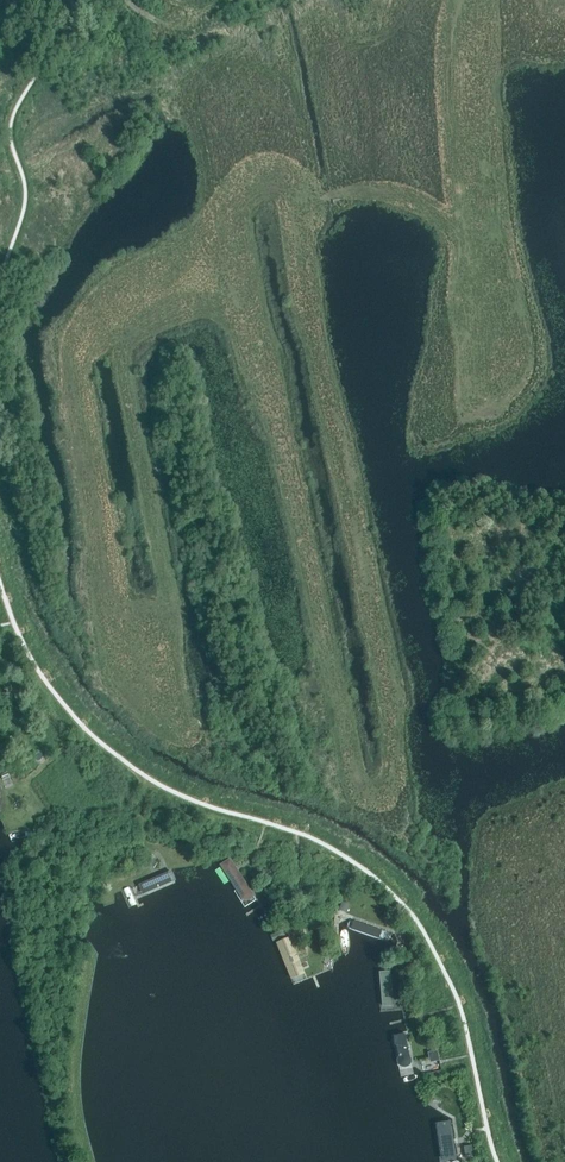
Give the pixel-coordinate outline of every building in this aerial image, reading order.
[(228,863),(218,870),(243,910),(254,903),(228,863)] [(167,876),(133,888),(137,901),(172,889),(167,876)] [(273,886),(269,880),(262,885),(266,891),(273,886)] [(347,929),(388,941),(391,939),(392,934),(391,930),(350,918),(345,920),(344,923),(347,929)] [(289,944),(277,948),(292,987),(304,982),(289,944)] [(328,958),(331,958),(334,956),(334,953),(332,950),(329,950),(326,952),(326,955),(328,958)] [(382,1008),(401,1008),(400,969),(381,969),(382,1008)] [(405,1035),(391,1039),(400,1072),(414,1068),(405,1035)] [(436,1052),(427,1053),(429,1063),(438,1061),(436,1052)] [(455,1116),(442,1118),(447,1148),(459,1146),(455,1116)]
